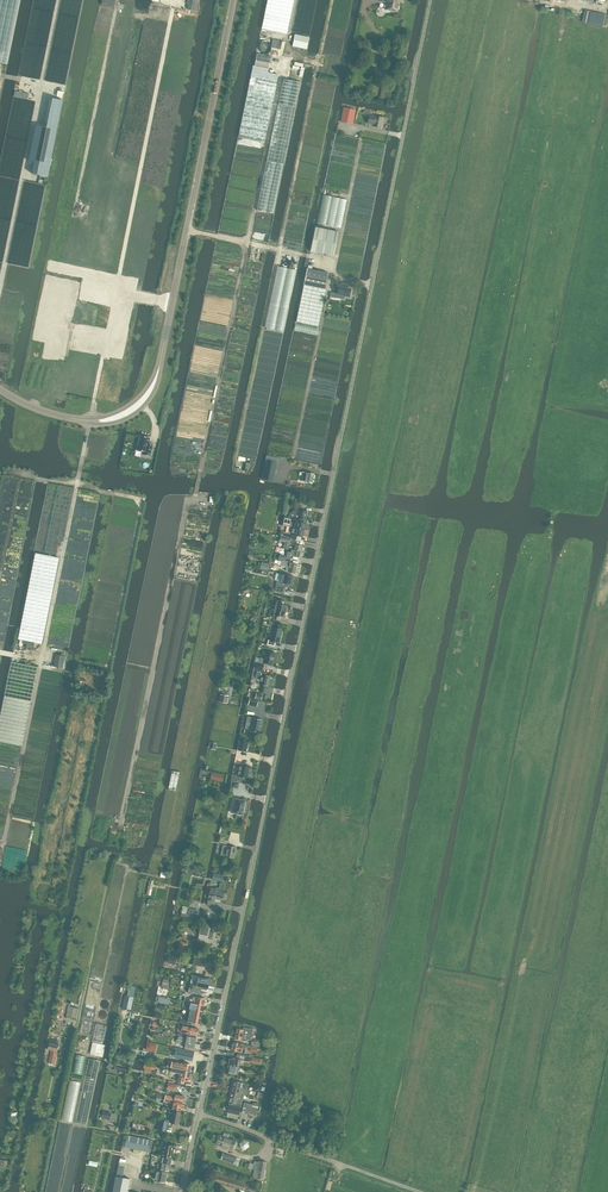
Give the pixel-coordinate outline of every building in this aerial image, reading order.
[(6,63),(7,64),(20,0),(0,0),(0,62),(6,63)] [(187,4),(188,4),(187,9),(195,11),(196,6),(197,0),(188,0),(187,4)] [(262,29),(287,34),(294,0),(268,0),(262,29)] [(380,1),(387,3),(385,9),(397,11),(399,0),(380,0),(380,1)] [(585,10),(582,23),(603,27),(605,15),(585,10)] [(292,46),(306,49),(309,37),(295,34),(292,46)] [(273,39),(271,48),(278,49),(280,41),(273,39)] [(253,65),(251,77),(277,82),(279,74),(268,72),(271,57),(257,54),(254,65),(253,65)] [(277,82),(251,77),(238,137),(264,142),(277,82)] [(300,82),(284,79),(278,104),(296,108),(300,82)] [(385,89),(383,98),(391,100),(392,91),(385,89)] [(36,125),(29,161),(34,162),(32,174),(46,176),(47,177),(63,100),(62,100),(52,98),(46,127),(36,125)] [(296,108),(278,104),(257,211),(274,214),(296,108)] [(341,121),(353,124),(356,110),(344,107),(341,121)] [(373,125),(373,126),(381,128),(383,118),(375,116),(375,117),(370,115),(368,124),(373,125)] [(323,195),(317,223),(340,228),(346,200),(323,195)] [(338,232),(315,227),(311,251),(334,256),(338,232)] [(307,268),(304,285),(325,289),(328,273),(312,269),(308,269),(307,268)] [(44,272),(30,342),(42,345),(39,362),(39,363),(40,361),(50,363),(49,364),(53,365),(54,364),(63,366),(63,367),(64,367),(73,323),(73,322),(73,321),(81,280),(44,272)] [(338,290),(337,295),(340,295),(340,296),(341,298),(342,298),(343,298),(345,297),(345,296),(349,297),(351,289),(343,288),(344,284),(337,283),(336,289),(338,290)] [(325,289),(304,285),(296,323),(319,327),(327,289),(325,289)] [(141,436),(140,435),(137,450),(143,451),(142,454),(150,456),(153,443),(149,442),(150,437),(141,436)] [(262,479),(274,481),(278,458),(266,456),(262,479)] [(302,472),(301,481),(313,483),(314,474),(302,472)] [(297,504),(295,513),(292,513),(291,517),(298,518),(306,520),(307,511),(300,510),(301,505),(297,504)] [(282,526),(288,527),(303,530),(305,522),(296,521),(296,523),(290,522),(291,517),(284,516),(282,526)] [(280,535),(281,535),(295,538),(296,538),(296,535),(302,537),(303,530),(288,527),(287,533),(281,531),(280,535)] [(284,541),(283,548),(299,551),(301,546),(294,544),(294,542),(294,541),(295,538),(281,535),(280,540),(284,541)] [(274,558),(275,559),(289,562),(290,555),(298,557),(299,551),(283,548),(280,547),(279,552),(279,553),(278,554),(276,553),(275,554),(274,558)] [(42,644),(59,558),(35,553),(18,639),(20,640),(19,645),(33,648),(34,642),(42,644)] [(282,561),(281,566),(286,567),(285,571),(288,571),(288,572),(295,573),(297,564),(282,561)] [(260,569),(267,570),(269,563),(261,562),(260,569)] [(276,588),(275,591),(283,593),(285,587),(285,586),(288,586),(289,584),(292,585),(294,576),(282,574),(280,582),(277,581),(277,583),(276,588)] [(276,603),(274,609),(286,611),(288,605),(284,604),(285,601),(273,599),(272,602),(276,603)] [(268,618),(277,620),(280,621),(281,617),(285,618),(286,611),(274,609),(273,615),(269,614),(268,618)] [(282,629),(273,627),(269,640),(268,640),(267,644),(274,646),(275,642),(279,643),(280,637),(281,635),(282,629)] [(272,665),(275,653),(266,651),(264,659),(261,658),(259,663),(256,663),(254,670),(262,671),(264,664),(263,664),(264,663),(272,665)] [(55,654),(53,666),(63,668),(65,656),(65,654),(61,653),(60,655),(55,654)] [(37,667),(11,662),(0,715),(0,741),(22,746),(37,667)] [(260,684),(267,686),(269,676),(266,675),(266,673),(257,671),(255,679),(261,680),(260,684)] [(220,694),(219,702),(226,703),(227,700),(223,699),(224,695),(220,694)] [(248,705),(256,706),(258,699),(250,698),(248,705)] [(246,721),(252,722),(250,731),(259,733),(262,719),(253,717),(247,716),(246,721)] [(240,741),(238,750),(246,751),(248,742),(240,741)] [(239,765),(237,776),(243,777),(244,777),(250,778),(250,777),(251,777),(252,773),(251,773),(252,767),(239,765)] [(176,791),(179,772),(172,770),(168,789),(176,791)] [(245,801),(234,798),(231,812),(242,814),(245,801)] [(223,845),(221,855),(234,858),(236,847),(227,845),(227,846),(223,845)] [(213,874),(212,880),(224,882),(225,876),(213,874)] [(207,900),(206,904),(214,906),(215,902),(213,901),(214,898),(215,898),(222,900),(222,899),(225,899),(226,896),(223,894),(224,891),(221,890),(219,889),(219,888),(216,887),(216,889),(210,888),(208,900),(207,900)] [(180,916),(187,918),(188,909),(182,908),(180,916)] [(210,929),(205,928),(206,926),(200,925),(198,940),(202,941),(216,944),(218,938),(214,938),(215,933),(209,931),(210,929)] [(188,992),(200,995),(200,994),(199,994),(201,987),(202,987),(207,988),(209,979),(199,977),(199,976),(191,975),(188,992)] [(125,996),(122,1009),(131,1011),(133,997),(127,996),(125,996)] [(193,997),(192,1003),(203,1005),(205,999),(196,997),(195,998),(193,997)] [(189,1009),(202,1012),(203,1005),(192,1003),(190,1003),(189,1009)] [(68,1006),(66,1017),(71,1018),(71,1017),(77,1018),(79,1008),(73,1007),(74,1007),(68,1006)] [(188,1015),(189,1015),(201,1018),(202,1012),(189,1009),(188,1015)] [(199,1024),(201,1018),(189,1015),(187,1022),(199,1024)] [(93,1042),(90,1054),(101,1056),(103,1057),(105,1045),(102,1044),(106,1026),(96,1023),(92,1042),(93,1042)] [(177,1031),(186,1033),(197,1035),(198,1029),(187,1026),(187,1027),(178,1025),(177,1031)] [(236,1028),(234,1038),(246,1040),(246,1038),(250,1039),(252,1029),(243,1027),(243,1029),(236,1028)] [(179,1036),(178,1040),(195,1043),(196,1037),(187,1035),(186,1040),(183,1039),(184,1037),(179,1036)] [(50,1051),(48,1062),(55,1064),(59,1041),(49,1039),(47,1050),(50,1051)] [(185,1044),(184,1048),(193,1050),(195,1043),(178,1040),(176,1039),(176,1042),(182,1044),(182,1043),(185,1044)] [(233,1042),(231,1050),(241,1052),(242,1050),(245,1051),(245,1047),(247,1047),(247,1045),(243,1044),(233,1042)] [(175,1057),(192,1061),(194,1051),(176,1048),(175,1057)] [(239,1067),(240,1059),(230,1057),(228,1064),(239,1067)] [(171,1067),(171,1068),(172,1068),(189,1072),(191,1065),(183,1063),(173,1061),(172,1061),(171,1067)] [(237,1074),(239,1067),(228,1064),(227,1072),(237,1074)] [(172,1068),(171,1072),(178,1073),(177,1082),(183,1083),(185,1077),(188,1078),(189,1072),(172,1068)] [(247,1090),(248,1084),(243,1083),(234,1081),(233,1086),(247,1090)] [(242,1100),(243,1095),(241,1094),(231,1092),(230,1097),(242,1100)] [(230,1097),(227,1112),(239,1114),(242,1100),(230,1097)] [(181,1108),(181,1107),(182,1107),(182,1104),(182,1102),(164,1098),(164,1101),(173,1103),(171,1109),(180,1111),(181,1108)] [(256,1116),(258,1106),(252,1104),(244,1102),(242,1112),(256,1116)] [(178,1124),(181,1112),(172,1110),(170,1122),(178,1124)] [(157,1130),(158,1130),(165,1131),(166,1125),(165,1125),(166,1120),(160,1119),(157,1130)] [(218,1135),(215,1144),(232,1150),(235,1141),(228,1138),(229,1134),(224,1133),(223,1137),(218,1135)] [(127,1135),(124,1147),(134,1149),(133,1152),(138,1153),(139,1150),(148,1152),(150,1140),(127,1135)] [(162,1148),(162,1150),(172,1152),(174,1145),(162,1143),(161,1148),(162,1148)] [(161,1156),(163,1157),(171,1158),(172,1152),(162,1150),(161,1156)] [(237,1160),(237,1158),(223,1153),(220,1159),(234,1164),(236,1159),(237,1160)] [(160,1160),(160,1163),(170,1165),(171,1158),(163,1157),(162,1161),(160,1160)] [(246,1163),(244,1167),(251,1170),(252,1168),(254,1169),(252,1179),(256,1180),(257,1178),(263,1180),(266,1162),(259,1160),(259,1162),(254,1161),(253,1164),(249,1162),(248,1164),(246,1163)] [(170,1165),(160,1163),(158,1162),(157,1166),(157,1169),(168,1171),(170,1165)] [(112,1191),(127,1191),(130,1179),(122,1177),(125,1167),(118,1166),(116,1176),(112,1191)] [(159,1181),(165,1182),(167,1173),(155,1170),(155,1174),(156,1174),(155,1179),(159,1179),(159,1181)] [(231,1177),(216,1173),(213,1182),(240,1189),(239,1191),(241,1191),(242,1190),(249,1191),(255,1191),(256,1189),(246,1186),(246,1185),(245,1185),(245,1181),(231,1177)]
